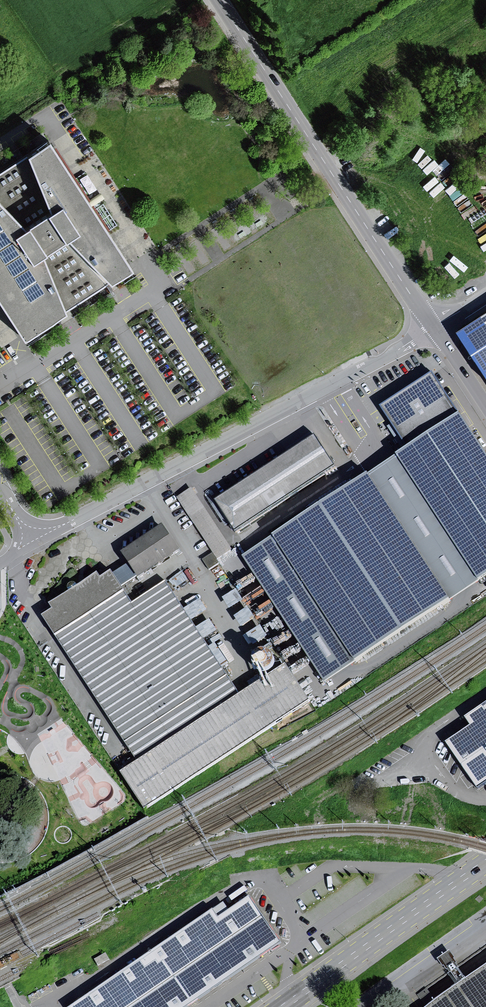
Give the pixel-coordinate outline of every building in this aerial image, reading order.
[(0,174),(0,308),(22,342),(130,273),(48,145),(0,174)] [(110,226),(117,222),(108,210),(102,214),(110,226)] [(485,377),(485,322),(461,338),(485,377)] [(329,681),(485,580),(485,438),(469,412),(465,415),(438,373),(387,406),(414,448),(392,463),(375,473),(248,556),(329,681)] [(321,436),(222,500),(242,530),(341,466),(321,436)] [(193,488),(177,498),(217,558),(233,547),(193,488)] [(165,527),(125,554),(140,576),(180,549),(165,527)] [(124,774),(146,809),(312,702),(288,666),(242,696),(168,582),(133,605),(113,574),(44,618),(140,764),(124,774)] [(230,605),(243,598),(237,588),(224,595),(230,605)] [(236,614),(241,623),(254,616),(249,607),(236,614)] [(470,716),(476,724),(451,741),(483,787),(485,784),(485,705),(470,716)] [(251,897),(231,910),(226,904),(73,1006),(191,1006),(282,943),(251,897)] [(429,1006),(485,1006),(485,966),(429,1006)]
